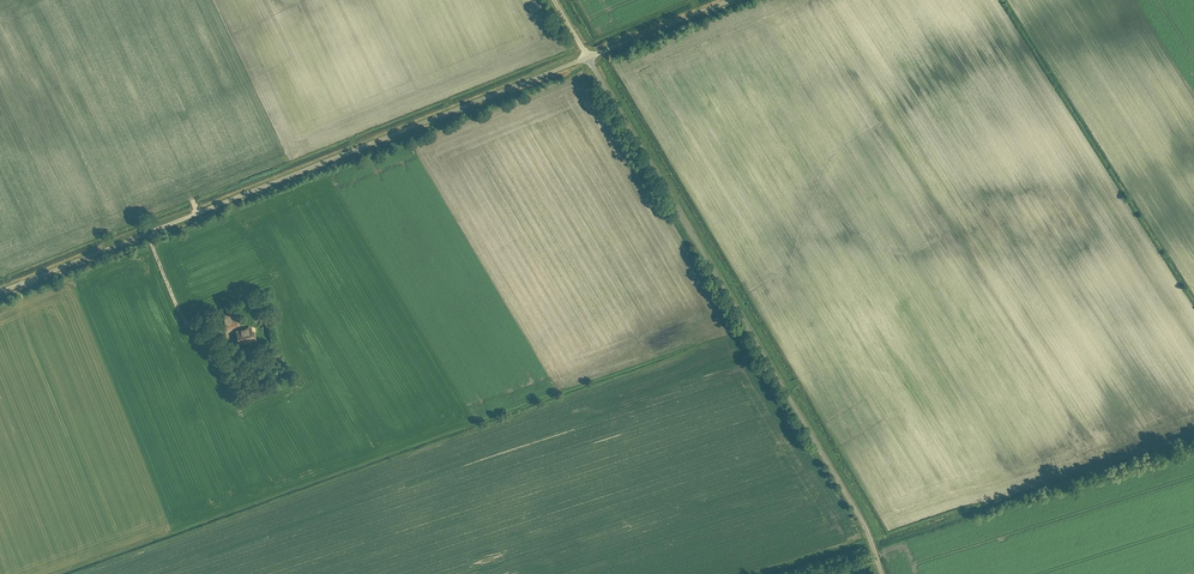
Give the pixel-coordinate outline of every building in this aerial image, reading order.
[(230,315),(234,328),(242,325),(238,312),(230,315)] [(251,328),(238,331),(241,343),(256,340),(254,332),(252,332),(251,328)]
